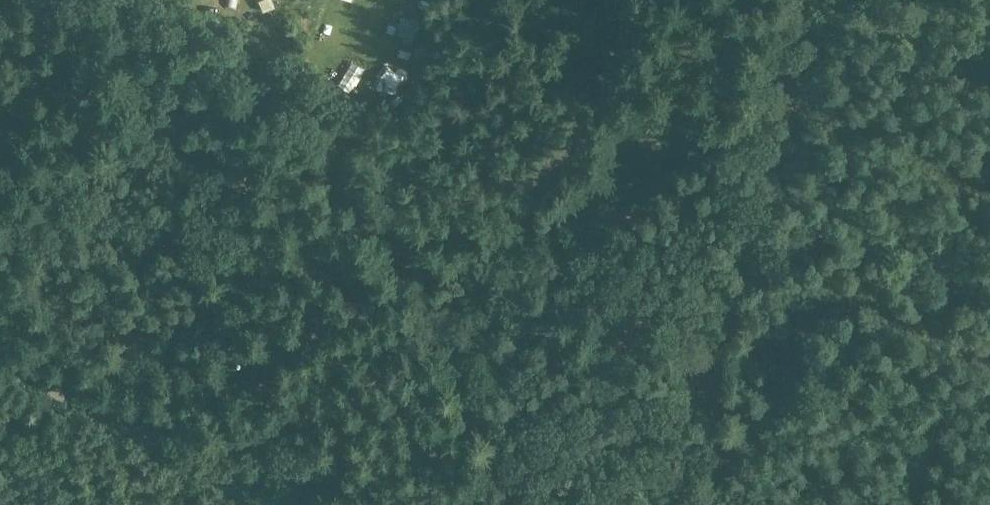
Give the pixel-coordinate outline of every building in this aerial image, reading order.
[(275,31),(260,40),(266,51),(281,42),(275,31)]
